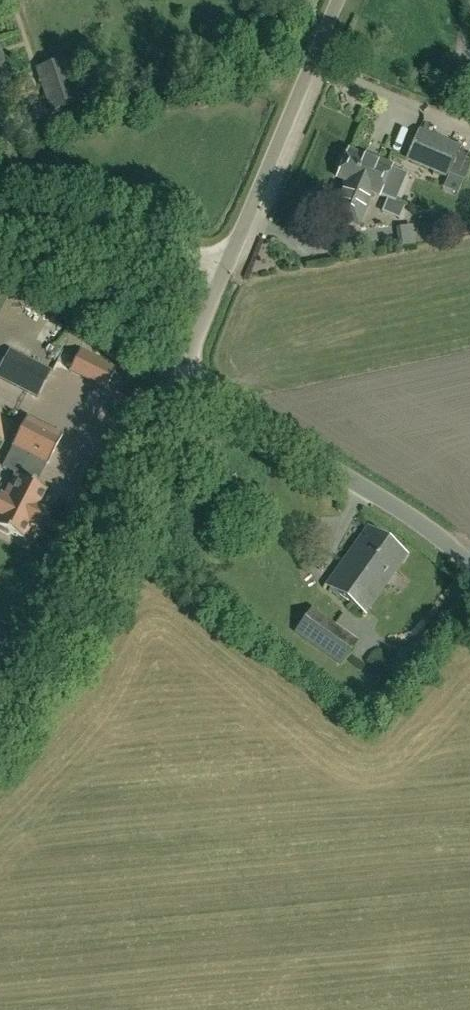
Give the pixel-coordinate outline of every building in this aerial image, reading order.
[(11,90),(0,59),(0,93),(11,90)] [(38,68),(52,111),(78,102),(63,60),(38,68)] [(407,159),(447,177),(460,148),(419,130),(407,159)] [(391,166),(374,159),(373,162),(348,151),(346,155),(342,157),(339,165),(341,169),(337,178),(346,182),(332,215),(358,225),(371,192),(379,195),(391,166)] [(412,227),(396,230),(399,248),(415,245),(412,227)] [(13,294),(0,285),(0,311),(1,311),(13,294)] [(0,367),(0,379),(37,398),(51,371),(9,349),(0,367)] [(69,370),(82,377),(105,389),(116,368),(93,356),(80,349),(69,370)] [(12,445),(28,453),(17,475),(15,473),(3,495),(0,494),(0,530),(8,535),(9,532),(26,541),(34,526),(37,528),(46,510),(38,506),(46,490),(32,482),(43,461),(48,463),(62,435),(26,417),(12,445)] [(407,555),(367,527),(325,585),(365,613),(407,555)] [(341,666),(358,641),(310,608),(293,633),(341,666)]
